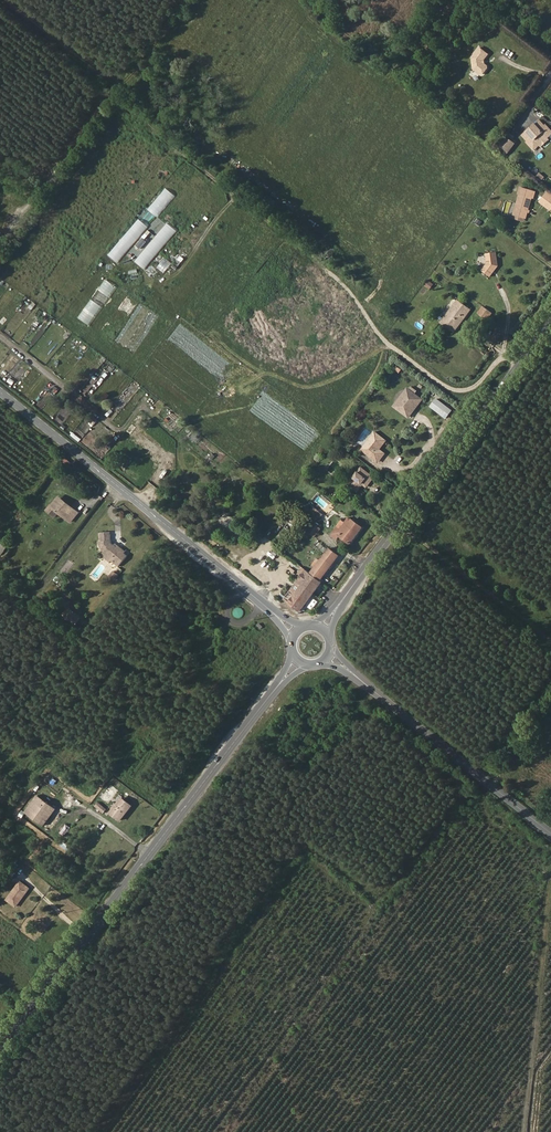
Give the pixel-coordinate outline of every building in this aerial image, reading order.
[(481,60),(486,54),(478,48),(473,53),(471,53),(471,55),(470,57),(472,71),(480,77),(487,68),(482,64),(481,60)] [(539,120),(521,137),(534,152),(541,146),(542,147),(549,141),(548,139),(550,137),(550,133),(548,130),(549,129),(539,120)] [(512,141),(506,137),(495,149),(505,156),(515,144),(512,141)] [(146,158),(141,168),(145,170),(150,160),(146,158)] [(154,194),(162,185),(154,178),(146,187),(154,194)] [(166,186),(148,208),(159,217),(176,195),(166,186)] [(519,195),(520,196),(514,216),(516,217),(524,219),(526,220),(532,199),(534,199),(535,193),(521,189),(519,195)] [(549,191),(542,200),(550,207),(550,192),(549,191)] [(140,218),(109,254),(118,262),(149,226),(140,218)] [(482,223),(476,219),(473,223),(478,227),(482,223)] [(147,270),(177,229),(166,221),(137,262),(147,270)] [(144,237),(138,244),(142,248),(148,241),(144,237)] [(485,253),(487,263),(481,270),(489,277),(498,265),(496,252),(485,253)] [(167,273),(172,262),(164,258),(159,268),(167,273)] [(91,325),(117,286),(106,279),(80,318),(91,325)] [(454,332),(471,311),(457,300),(441,322),(454,332)] [(487,320),(492,313),(483,307),(478,313),(487,320)] [(405,394),(410,397),(405,403),(414,411),(423,399),(409,389),(405,394)] [(405,403),(410,397),(405,394),(400,400),(405,403)] [(452,411),(437,399),(431,407),(446,418),(452,411)] [(410,416),(414,411),(405,403),(400,400),(396,406),(410,416)] [(72,436),(80,441),(85,432),(77,427),(72,436)] [(386,440),(376,432),(362,450),(375,459),(381,450),(379,448),(386,440)] [(354,433),(349,438),(354,442),(358,436),(354,433)] [(426,445),(428,442),(418,435),(416,437),(426,445)] [(401,452),(413,461),(426,445),(416,437),(409,447),(407,445),(401,452)] [(375,459),(378,462),(385,453),(381,450),(375,459)] [(368,484),(374,477),(362,467),(350,483),(350,486),(357,491),(363,484),(365,482),(368,484)] [(68,518),(76,509),(64,500),(62,501),(55,495),(48,503),(68,518)] [(328,501),(324,497),(311,514),(315,517),(317,515),(320,517),(329,506),(326,503),(328,501)] [(299,523),(287,514),(280,524),(284,528),(289,522),(296,527),(299,523)] [(340,528),(337,526),(332,532),(338,536),(349,545),(362,529),(349,517),(340,528)] [(309,521),(303,529),(314,538),(320,530),(309,521)] [(108,527),(98,528),(99,540),(104,545),(100,549),(105,553),(107,551),(113,556),(111,558),(116,562),(125,552),(122,549),(123,547),(119,544),(115,548),(114,546),(115,544),(111,541),(109,539),(108,527)] [(259,543),(262,539),(256,535),(253,538),(259,543)] [(339,557),(329,548),(310,574),(319,581),(339,557)] [(99,551),(109,560),(111,558),(113,556),(107,551),(105,553),(100,549),(99,551)] [(319,581),(310,574),(300,567),(299,569),(303,573),(284,599),(299,611),(321,582),(319,581)] [(109,575),(116,581),(121,575),(114,570),(109,575)] [(243,609),(235,607),(234,616),(242,617),(243,609)] [(38,795),(25,812),(44,825),(56,809),(38,795)] [(133,806),(122,797),(110,813),(121,821),(133,806)] [(30,889),(20,882),(6,900),(16,907),(30,889)]
